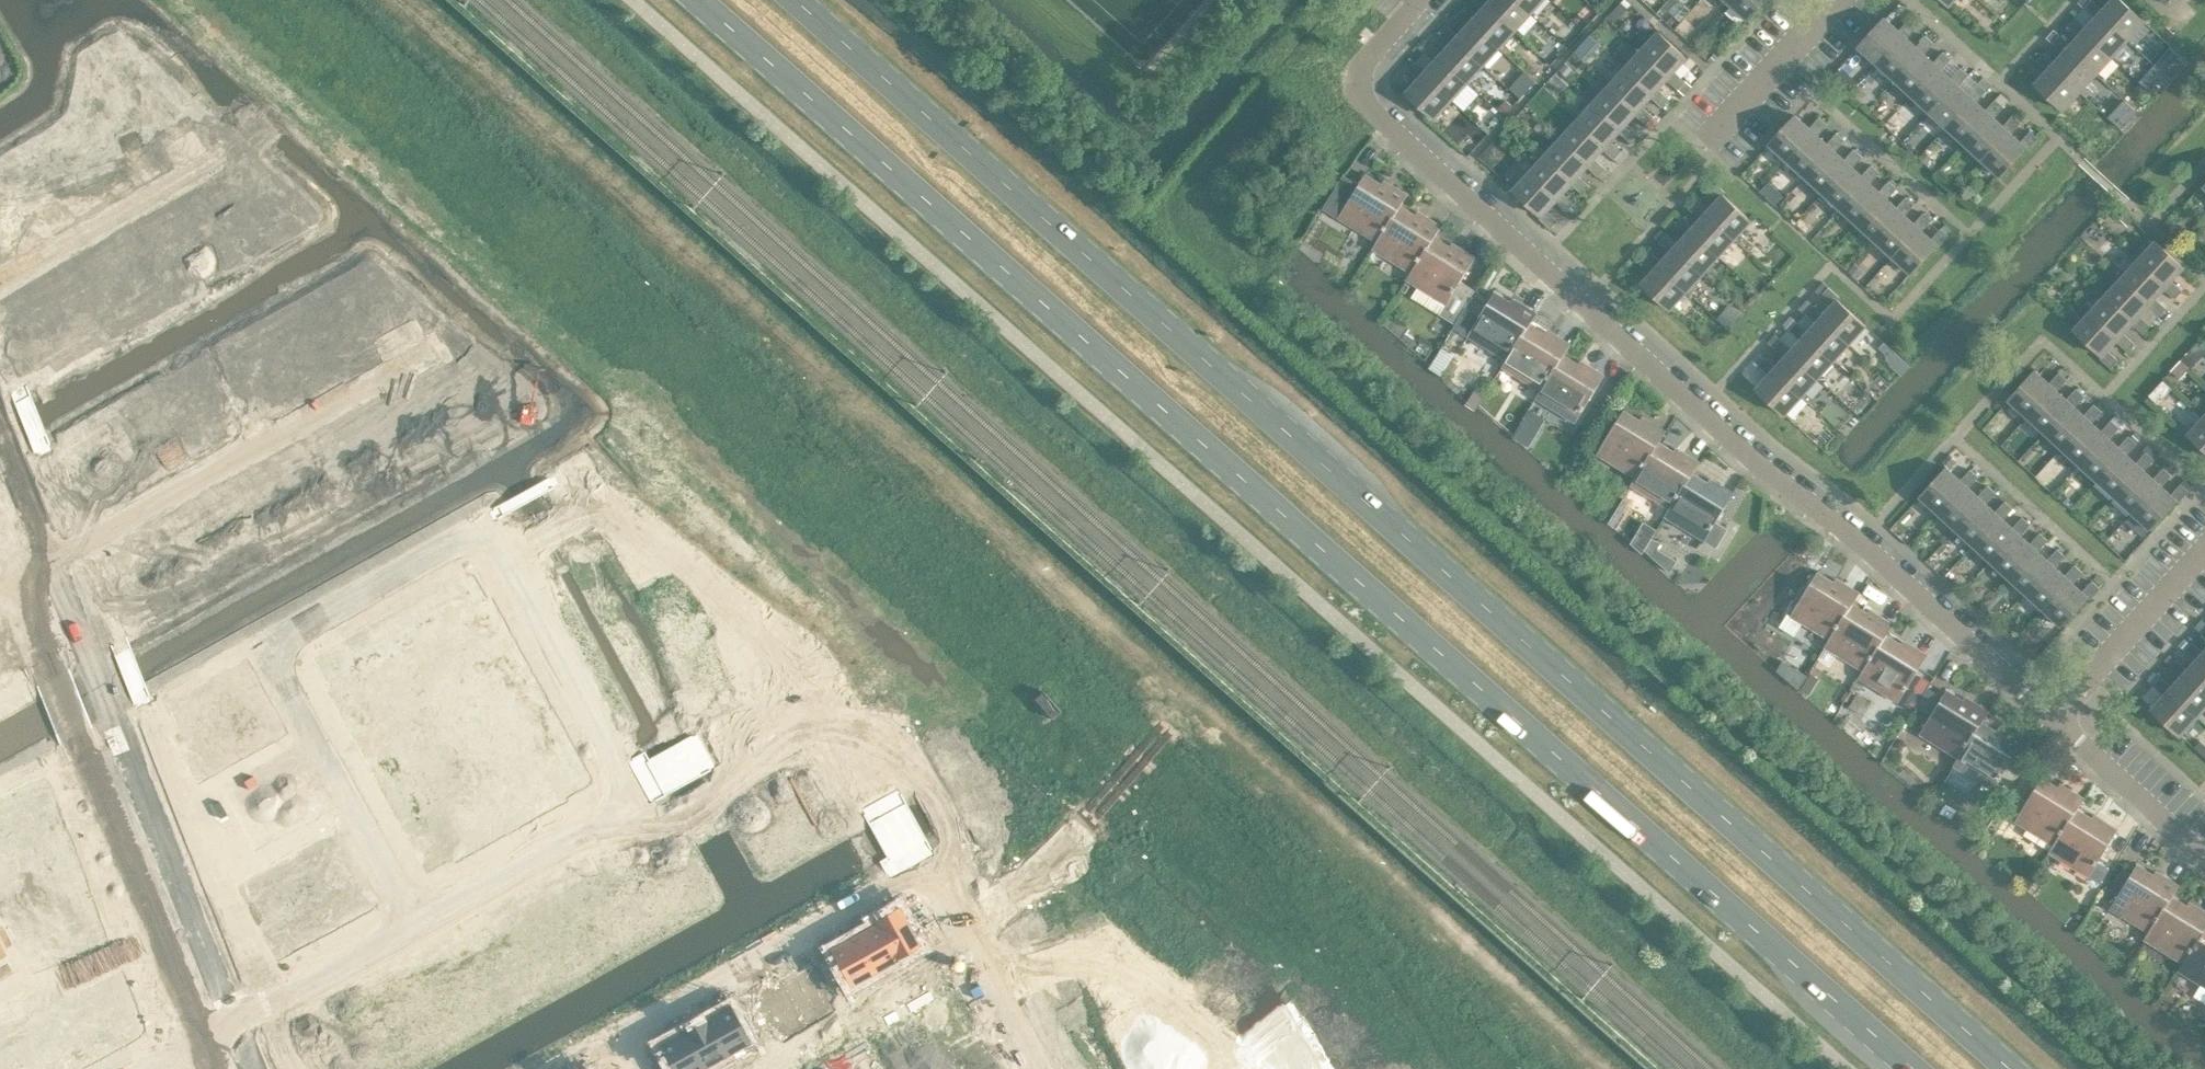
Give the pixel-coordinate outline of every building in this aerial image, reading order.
[(1489,0),(1473,0),(1482,8),(1474,17),(1470,21),(1500,48),(1516,30),(1486,3),(1489,0)] [(1489,0),(1486,3),(1516,30),(1532,13),(1518,0),(1489,0)] [(1532,13),(1544,0),(1518,0),(1532,13)] [(1669,10),(1680,20),(1689,10),(1679,0),(1678,0),(1669,10)] [(1729,3),(1747,19),(1764,0),(1731,0),(1729,3)] [(2086,26),(2083,30),(2112,57),(2128,39),(2099,12),(2102,9),(2092,0),(2090,0),(2084,7),(2094,17),(2086,26)] [(2099,12),(2128,39),(2145,21),(2122,0),(2110,0),(2102,9),(2099,12)] [(1474,17),(1463,8),(1456,16),(1466,25),(1458,35),(1455,38),(1484,65),(1500,48),(1470,21),(1474,17)] [(1899,30),(1885,17),(1858,46),(1876,63),(1903,34),(1907,37),(1916,26),(1908,19),(1899,30)] [(2079,34),(2070,44),(2067,47),(2096,74),(2112,57),(2083,30),(2086,26),(2075,17),(2068,25),(2079,34)] [(1458,35),(1447,25),(1440,33),(1450,43),(1442,52),(1439,56),(1468,82),(1484,65),(1455,38),(1458,35)] [(2053,29),(2046,37),(2052,42),(2059,34),(2053,29)] [(1687,57),(1658,31),(1641,49),(1670,76),(1667,79),(1678,89),(1678,88),(1685,81),(1674,71),(1687,57)] [(1907,37),(1903,34),(1876,63),(1894,79),(1921,50),(1924,53),(1934,42),(1926,35),(1916,45),(1907,37)] [(2059,34),(2052,42),(2063,52),(2054,61),(2051,65),(2080,91),(2096,74),(2067,47),(2070,44),(2059,34)] [(1442,52),(1431,42),(1424,51),(1434,60),(1426,70),(1423,73),(1452,100),(1468,82),(1439,56),(1442,52)] [(1670,76),(1641,49),(1625,66),(1654,93),(1651,96),(1662,106),(1669,98),(1659,88),(1667,79),(1670,76)] [(1921,50),(1894,79),(1911,95),(1938,66),(1941,69),(1951,58),(1943,51),(1933,61),(1924,53),(1921,50)] [(2043,51),(2036,59),(2047,69),(2034,83),(2064,110),(2080,91),(2051,65),(2054,61),(2043,51)] [(1426,70),(1415,60),(1408,68),(1418,77),(1406,91),(1435,118),(1452,100),(1423,73),(1426,70)] [(1565,63),(1559,69),(1566,75),(1571,69),(1565,63)] [(1654,93),(1625,66),(1609,84),(1638,110),(1635,114),(1646,124),(1653,115),(1643,106),(1651,96),(1654,93)] [(1938,66),(1911,95),(1928,111),(1955,82),(1959,85),(1968,74),(1959,66),(1950,76),(1941,69),(1938,66)] [(1984,76),(1978,83),(1986,90),(1992,84),(1984,76)] [(1685,81),(1678,88),(1684,93),(1691,86),(1685,81)] [(1955,82),(1928,111),(1946,127),(1973,97),(1976,100),(1986,90),(1978,83),(1968,93),(1959,85),(1955,82)] [(2134,88),(2134,95),(2140,100),(2149,91),(2140,82),(2134,88)] [(1638,110),(1609,84),(1593,101),(1622,128),(1619,131),(1630,141),(1637,133),(1627,123),(1635,114),(1638,110)] [(2001,93),(1995,99),(2003,105),(2008,100),(2001,93)] [(1973,97),(1946,127),(1963,143),(1990,113),(1993,116),(2003,106),(2003,105),(1995,99),(1995,98),(1985,109),(1976,100),(1973,97)] [(1505,99),(1497,109),(1504,115),(1512,106),(1505,99)] [(1622,128),(1593,101),(1577,119),(1606,145),(1603,149),(1614,158),(1621,150),(1611,141),(1619,131),(1622,128)] [(2003,125),(1993,116),(1990,113),(1963,143),(1981,159),(2008,129),(2011,132),(2021,122),(2013,114),(2003,125)] [(1796,114),(1769,144),(1787,160),(1814,131),(1817,134),(1827,124),(1819,116),(1809,127),(1796,114)] [(1495,115),(1489,122),(1494,126),(1500,119),(1495,115)] [(1606,145),(1577,119),(1561,136),(1591,163),(1588,166),(1598,176),(1605,168),(1595,158),(1603,149),(1606,145)] [(60,129),(1,163),(36,226),(83,199),(77,187),(89,180),(60,129)] [(1900,129),(1896,134),(1902,140),(1906,135),(1900,129)] [(2008,129),(1981,159),(1999,175),(2025,146),(2028,149),(2038,138),(2030,130),(2020,141),(2011,132),(2008,129)] [(1814,131),(1787,160),(1805,176),(1831,147),(1835,150),(1845,139),(1837,132),(1827,143),(1817,134),(1814,131)] [(1591,163),(1561,136),(1545,153),(1575,180),(1572,183),(1582,193),(1590,185),(1579,175),(1588,166),(1591,163)] [(1831,147),(1805,176),(1822,192),(1849,163),(1852,166),(1862,155),(1854,148),(1844,159),(1835,150),(1831,147)] [(1621,150),(1614,158),(1620,163),(1629,154),(1623,148),(1621,150)] [(1575,180),(1545,153),(1530,171),(1559,197),(1556,201),(1566,211),(1574,202),(1563,193),(1572,183),(1575,180)] [(1852,166),(1849,163),(1822,192),(1839,208),(1866,179),(1870,182),(1879,171),(1871,164),(1862,175),(1852,166)] [(1530,171),(1513,189),(1542,215),(1539,218),(1550,228),(1558,220),(1547,210),(1556,201),(1559,197),(1530,171)] [(1344,175),(1323,208),(1338,217),(1377,241),(1378,241),(1400,205),(1401,205),(1407,194),(1392,184),(1389,188),(1382,183),(1366,173),(1359,184),(1344,175)] [(1870,182),(1866,179),(1839,208),(1857,224),(1884,195),(1888,199),(1898,188),(1889,180),(1879,190),(1870,182)] [(1714,181),(1707,189),(1717,199),(1709,208),(1706,212),(1735,238),(1752,220),(1723,194),(1725,191),(1714,181)] [(1896,206),(1888,199),(1884,195),(1857,224),(1874,240),(1901,211),(1904,214),(1914,203),(1906,196),(1896,206)] [(1701,216),(1693,226),(1690,229),(1719,256),(1735,238),(1706,212),(1709,208),(1698,199),(1691,207),(1701,216)] [(1377,241),(1372,248),(1411,272),(1434,236),(1435,236),(1441,225),(1425,215),(1423,219),(1401,205),(1400,205),(1378,241),(1377,241)] [(1901,211),(1874,240),(1892,256),(1919,226),(1922,230),(1932,219),(1924,212),(1914,222),(1904,214),(1901,211)] [(2124,212),(2119,218),(2126,225),(2131,219),(2124,212)] [(9,230),(0,215),(0,236),(9,230)] [(1677,243),(1674,246),(1703,273),(1719,256),(1690,229),(1693,226),(1682,216),(1675,224),(1686,234),(1677,243)] [(1922,230),(1919,226),(1892,256),(1910,272),(1936,243),(1939,246),(1949,235),(1941,228),(1931,238),(1922,230)] [(1659,227),(1652,235),(1659,241),(1666,233),(1659,227)] [(1666,233),(1659,241),(1670,251),(1661,260),(1658,264),(1687,291),(1703,273),(1674,246),(1677,243),(1666,233)] [(1411,272),(1406,279),(1417,286),(1411,296),(1455,323),(1464,307),(1475,289),(1460,280),(1475,256),(1459,246),(1457,250),(1435,236),(1434,236),(1411,272)] [(2184,267),(2155,240),(2138,258),(2167,285),(2164,288),(2175,298),(2182,290),(2171,280),(2184,267)] [(104,249),(68,270),(103,332),(151,305),(124,257),(113,263),(104,249)] [(1650,251),(1643,259),(1654,268),(1641,282),(1671,309),(1687,291),(1658,264),(1661,260),(1650,251)] [(2167,285),(2138,258),(2122,275),(2151,302),(2148,306),(2159,315),(2166,307),(2155,298),(2164,288),(2167,285)] [(1853,263),(1847,271),(1848,272),(1855,278),(1861,271),(1853,263)] [(381,269),(329,296),(356,344),(408,316),(381,269)] [(2122,275),(2106,293),(2135,320),(2132,323),(2143,333),(2150,325),(2139,315),(2148,306),(2151,302),(2122,275)] [(1822,281),(1814,290),(1820,295),(1821,294),(1828,286),(1822,281)] [(1832,304),(1823,314),(1820,317),(1849,344),(1866,325),(1837,299),(1839,296),(1828,286),(1821,294),(1832,304)] [(1455,323),(1453,326),(1506,359),(1507,359),(1529,323),(1530,323),(1537,312),(1521,302),(1518,306),(1495,291),(1479,317),(1464,307),(1455,323)] [(37,292),(5,310),(37,370),(80,344),(50,293),(41,298),(37,292)] [(2135,320),(2106,293),(2090,310),(2119,337),(2116,340),(2127,350),(2134,342),(2124,332),(2132,323),(2135,320)] [(1728,304),(1716,317),(1727,327),(1739,314),(1728,304)] [(1807,331),(1804,334),(1833,361),(1849,344),(1820,317),(1823,314),(1813,304),(1805,312),(1816,322),(1807,331)] [(307,309),(257,338),(291,399),(330,378),(327,371),(338,365),(307,309)] [(2119,337),(2090,310),(2073,328),(2102,355),(2100,358),(2111,368),(2118,360),(2108,350),(2116,340),(2119,337)] [(1791,316),(1783,324),(1787,328),(1789,329),(1797,321),(1791,316)] [(1818,378),(1833,361),(1804,334),(1807,331),(1797,321),(1789,329),(1800,339),(1791,348),(1788,352),(1818,378)] [(1506,359),(1502,366),(1540,390),(1541,390),(1563,354),(1564,354),(1571,343),(1555,333),(1552,337),(1530,323),(1529,323),(1507,359),(1506,359)] [(1775,333),(1767,341),(1773,347),(1781,339),(1779,337),(1775,333)] [(1784,356),(1776,366),(1772,369),(1802,396),(1818,378),(1788,352),(1791,348),(1781,339),(1773,347),(1784,356)] [(234,350),(181,379),(219,444),(257,422),(251,412),(263,407),(234,350)] [(1540,390),(1536,397),(1575,421),(1605,374),(1589,364),(1586,368),(1564,354),(1563,354),(1541,390),(1540,390)] [(1765,356),(1758,364),(1768,374),(1756,387),(1785,414),(1802,396),(1772,369),(1776,366),(1765,356)] [(2180,360),(2171,370),(2178,377),(2188,367),(2180,360)] [(2035,370),(2008,399),(2027,416),(2054,387),(2057,390),(2067,379),(2059,372),(2049,382),(2035,370)] [(2162,379),(2148,394),(2157,402),(2171,387),(2162,379)] [(1469,398),(1466,403),(1474,408),(1477,405),(1486,390),(1477,385),(1469,398)] [(2057,390),(2054,387),(2027,416),(2044,432),(2071,402),(2074,406),(2084,395),(2076,388),(2066,398),(2057,390)] [(159,394),(116,418),(150,479),(181,462),(177,454),(188,448),(159,394)] [(2074,406),(2071,402),(2044,432),(2061,448),(2088,418),(2092,421),(2101,411),(2093,403),(2084,414),(2074,406)] [(1623,409),(1596,453),(1635,477),(1658,441),(1665,430),(1649,420),(1647,424),(1623,409)] [(2116,413),(2111,419),(2119,427),(2124,421),(2116,413)] [(2204,415),(2188,433),(2204,449),(2204,415)] [(2101,430),(2092,421),(2088,418),(2061,448),(2079,464),(2106,434),(2109,437),(2119,427),(2111,419),(2101,430)] [(1520,426),(1514,437),(1528,445),(1535,435),(1520,426)] [(97,430),(59,450),(93,513),(119,499),(114,489),(126,482),(97,430)] [(2135,431),(2130,437),(2136,442),(2141,436),(2135,431)] [(2109,437),(2106,434),(2079,464),(2096,480),(2123,450),(2127,453),(2136,443),(2136,442),(2130,437),(2128,435),(2119,446),(2109,437)] [(338,441),(300,463),(335,522),(381,496),(353,444),(342,450),(338,441)] [(1635,477),(1630,484),(1669,508),(1692,472),(1699,461),(1683,451),(1681,455),(1658,441),(1635,477)] [(2148,444),(2143,449),(2146,451),(2153,458),(2157,453),(2158,452),(2150,445),(2148,443),(2148,444)] [(2136,462),(2127,453),(2123,450),(2096,480),(2114,495),(2141,466),(2144,469),(2154,459),(2153,458),(2146,451),(2136,462)] [(1949,453),(1942,461),(1947,466),(1948,467),(1955,459),(1949,453)] [(1948,467),(1947,466),(1920,496),(1938,513),(1965,483),(1968,486),(1978,476),(1970,468),(1960,479),(1948,467)] [(2144,469),(2141,466),(2114,495),(2131,511),(2158,482),(2161,485),(2171,474),(2163,467),(2153,478),(2144,469)] [(1669,508),(1664,515),(1704,540),(1704,539),(1715,546),(1727,528),(1715,521),(1733,492),(1717,482),(1715,486),(1707,481),(1692,472),(1669,508)] [(2186,477),(2180,483),(2188,490),(2194,484),(2186,477)] [(263,479),(237,494),(271,557),(309,536),(281,483),(269,490),(263,479)] [(2171,494),(2161,485),(2158,482),(2131,511),(2149,528),(2176,499),(2178,501),(2188,490),(2180,483),(2171,494)] [(1965,483),(1938,513),(1956,528),(1983,499),(1986,502),(1996,492),(1988,484),(1978,495),(1968,486),(1965,483)] [(1995,511),(1986,502),(1983,499),(1956,528),(1973,544),(2000,515),(2003,518),(2013,508),(2005,500),(1995,511)] [(2013,527),(2003,518),(2000,515),(1973,544),(1990,560),(2017,531),(2021,534),(2030,523),(2022,516),(2013,527)] [(201,516),(174,531),(206,590),(245,568),(218,518),(206,525),(201,516)] [(2021,534),(2017,531),(1990,560),(2008,576),(2035,547),(2038,550),(2048,539),(2040,532),(2030,543),(2021,534)] [(2035,547),(2008,576),(2025,592),(2052,563),(2055,566),(2065,555),(2057,548),(2047,559),(2038,550),(2035,547)] [(683,550),(621,584),(700,730),(738,710),(737,708),(750,701),(752,703),(771,692),(761,673),(742,683),(680,568),(690,563),(683,550)] [(140,553),(106,572),(136,630),(184,605),(155,552),(143,559),(140,553)] [(2052,563),(2025,592),(2043,608),(2070,579),(2073,582),(2082,571),(2074,564),(2065,575),(2055,566),(2052,563)] [(1841,586),(1818,571),(1791,615),(1788,613),(1780,626),(1795,635),(1802,622),(1829,639),(1830,639),(1852,603),(1853,603),(1860,592),(1844,582),(1841,586)] [(476,575),(452,588),(453,590),(474,626),(497,613),(476,575)] [(2082,591),(2073,582),(2070,579),(2043,608),(2061,625),(2087,596),(2090,598),(2100,587),(2092,580),(2082,591)] [(453,590),(430,603),(450,639),(474,626),(453,590)] [(1875,617),(1853,603),(1852,603),(1830,639),(1829,639),(1825,646),(1863,670),(1864,670),(1886,634),(1887,634),(1893,623),(1877,613),(1875,617)] [(2194,626),(2201,632),(2204,627),(2204,621),(2201,618),(2194,626)] [(384,628),(361,640),(381,677),(404,664),(384,628)] [(17,666),(0,634),(0,675),(17,666)] [(1909,648),(1887,634),(1886,634),(1864,670),(1863,670),(1859,677),(1898,702),(1927,654),(1911,644),(1909,648)] [(2021,634),(2014,641),(2020,647),(2027,640),(2021,634)] [(2184,638),(2179,644),(2184,649),(2190,643),(2184,638)] [(361,640),(338,653),(358,689),(381,677),(361,640)] [(2200,655),(2203,651),(2192,641),(2185,650),(2195,659),(2187,669),(2184,672),(2204,691),(2204,660),(2200,655)] [(313,664),(324,686),(334,702),(358,689),(338,653),(337,651),(313,664)] [(493,661),(492,661),(497,669),(508,663),(504,655),(493,661)] [(2204,708),(2204,691),(2184,672),(2187,669),(2176,659),(2169,667),(2179,677),(2171,686),(2168,689),(2197,716),(2204,708)] [(1794,665),(1787,678),(1799,689),(1808,673),(1794,665)] [(238,667),(216,679),(236,716),(258,703),(238,667)] [(481,668),(470,674),(474,681),(485,675),(481,668)] [(522,670),(485,690),(498,714),(535,693),(522,670)] [(1812,670),(1802,687),(1810,693),(1820,676),(1812,670)] [(470,674),(458,680),(462,688),(474,681),(470,674)] [(1922,676),(1914,688),(1922,693),(1930,680),(1922,676)] [(2181,734),(2197,716),(2168,689),(2171,686),(2160,676),(2153,684),(2164,694),(2151,708),(2181,734)] [(216,679),(191,693),(211,729),(236,716),(216,679)] [(1928,687),(1916,706),(1925,712),(1937,693),(1928,687)] [(1970,704),(1947,689),(1920,733),(1958,757),(1959,757),(1981,721),(1982,721),(1989,710),(1973,700),(1970,704)] [(190,690),(165,703),(187,742),(211,729),(191,693),(190,690)] [(1912,690),(1905,703),(1913,708),(1920,695),(1912,690)] [(435,693),(424,699),(428,707),(439,701),(435,693)] [(535,693),(498,714),(506,729),(510,737),(547,716),(542,707),(535,693)] [(424,699),(412,706),(416,713),(428,707),(424,699)] [(547,716),(510,737),(523,760),(560,739),(547,716)] [(389,718),(378,724),(382,732),(393,726),(389,718)] [(463,718),(455,723),(461,734),(469,730),(463,718)] [(2004,735),(1982,721),(1981,721),(1959,757),(1958,757),(1954,764),(1993,789),(2023,741),(2007,731),(2004,735)] [(378,724),(366,731),(370,738),(382,732),(378,724)] [(449,726),(441,730),(447,741),(455,737),(449,726)] [(469,730),(461,734),(468,746),(476,741),(469,730)] [(405,734),(369,754),(382,778),(419,757),(405,734)] [(455,737),(447,741),(454,753),(461,749),(455,737)] [(258,738),(248,743),(254,752),(263,747),(258,738)] [(560,739),(523,760),(536,783),(573,762),(560,739)] [(805,748),(779,762),(800,799),(825,785),(827,789),(840,782),(838,778),(826,757),(813,764),(805,748)] [(235,750),(225,755),(231,765),(240,760),(235,750)] [(225,755),(216,761),(221,770),(231,765),(225,755)] [(419,757),(382,778),(393,798),(395,801),(432,780),(429,776),(419,757)] [(573,762),(536,783),(549,807),(568,796),(587,786),(575,762),(573,762)] [(779,762),(754,776),(774,812),(800,799),(779,762)] [(488,764),(480,769),(486,780),(494,776),(488,764)] [(474,772),(466,776),(473,788),(481,783),(474,772)] [(753,774),(729,787),(750,825),(774,812),(754,776),(753,774)] [(494,776),(486,780),(491,789),(493,792),(501,787),(498,783),(494,776)] [(2066,791),(2042,777),(2015,820),(2053,844),(2054,845),(2076,808),(2077,808),(2084,797),(2068,787),(2066,791)] [(432,780),(395,801),(407,824),(444,803),(432,780)] [(481,783),(473,788),(479,799),(487,795),(481,783)] [(226,794),(202,807),(213,827),(237,814),(226,795),(226,794)] [(0,809),(0,812),(8,831),(39,819),(31,798),(0,809)] [(507,799),(499,803),(506,815),(514,810),(507,799)] [(444,803),(407,824),(420,847),(434,839),(457,826),(444,803)] [(493,806),(486,811),(492,822),(499,818),(493,806)] [(2077,808),(2076,808),(2054,845),(2053,844),(2049,852),(2088,875),(2087,880),(2088,883),(2092,885),(2096,885),(2099,882),(2100,883),(2109,868),(2098,861),(2118,828),(2102,818),(2100,822),(2077,808)] [(39,819),(8,831),(15,851),(47,838),(39,819)] [(420,847),(418,848),(431,872),(470,850),(457,826),(434,839),(420,847)] [(245,828),(238,833),(244,844),(252,840),(245,828)] [(656,830),(630,844),(646,873),(635,880),(648,904),(661,897),(658,892),(683,879),(656,830)] [(238,833),(231,837),(237,848),(244,844),(238,833)] [(799,836),(790,841),(796,853),(805,848),(799,836)] [(231,837),(224,841),(230,852),(237,848),(231,837)] [(47,838),(15,851),(22,868),(54,855),(47,838)] [(252,840),(244,844),(250,855),(258,851),(252,840)] [(224,841),(216,845),(222,856),(230,852),(224,841)] [(790,841),(781,846),(787,858),(796,853),(790,841)] [(340,843),(318,855),(332,881),(354,868),(340,843)] [(244,844),(237,848),(243,859),(250,855),(244,844)] [(237,848),(230,852),(236,863),(243,859),(237,848)] [(230,852),(222,856),(229,867),(236,863),(230,852)] [(54,855),(22,868),(30,887),(61,875),(54,855)] [(318,855),(293,869),(308,894),(332,881),(318,855)] [(2161,878),(2137,864),(2110,908),(2149,931),(2149,932),(2172,895),(2172,896),(2179,884),(2163,875),(2161,878)] [(584,866),(562,877),(588,926),(610,914),(612,918),(625,911),(612,887),(600,893),(584,866)] [(354,868),(332,881),(336,888),(345,905),(368,893),(354,868)] [(293,869),(269,882),(283,907),(308,894),(293,869)] [(61,875),(30,887),(37,907),(69,894),(61,875)] [(562,877),(539,890),(554,918),(542,924),(555,949),(569,941),(567,938),(588,926),(562,877)] [(332,881),(308,894),(321,919),(345,905),(336,888),(332,881)] [(269,882),(243,896),(258,921),(283,907),(269,882)] [(69,894),(37,907),(44,924),(76,911),(69,894)] [(308,894),(283,907),(297,932),(321,919),(308,894)] [(2172,895),(2149,932),(2149,931),(2144,939),(2183,962),(2183,963),(2204,927),(2204,911),(2197,906),(2195,909),(2172,896),(2172,895)] [(900,903),(874,918),(876,922),(896,957),(922,943),(902,908),(900,903)] [(283,907),(258,921),(272,946),(297,932),(283,907)] [(76,911),(44,924),(51,942),(83,929),(76,911)] [(876,922),(853,935),(873,970),(896,957),(876,922)] [(2183,963),(2183,962),(2178,970),(2200,983),(2193,994),(2204,1002),(2204,927),(2183,963)] [(83,929),(51,942),(57,958),(90,945),(83,929)] [(853,935),(831,947),(850,982),(873,970),(853,935)] [(15,944),(5,949),(10,957),(19,952),(15,944)] [(19,952),(10,957),(14,965),(23,959),(19,952)] [(407,961),(384,974),(411,1023),(433,1011),(435,1015),(448,1008),(436,984),(423,991),(407,961)] [(806,966),(782,980),(798,1010),(805,1023),(830,1009),(823,996),(806,966)] [(384,974),(361,986),(377,1015),(365,1021),(378,1045),(392,1038),(390,1035),(411,1023),(384,974)] [(782,980),(757,994),(773,1024),(780,1036),(805,1023),(798,1010),(782,980)] [(1086,1004),(1122,1068),(1179,1068),(1130,980),(1086,1004)] [(49,989),(26,1002),(40,1026),(63,1013),(49,989)] [(929,990),(917,996),(923,1006),(934,999),(929,990)] [(917,996),(906,1003),(911,1012),(923,1006),(917,996)] [(24,1000),(2,1013),(17,1039),(40,1026),(26,1002),(25,1003),(24,1000)] [(729,1001),(704,1015),(708,1021),(724,1051),(749,1037),(732,1007),(729,1001)] [(895,1007),(884,1014),(889,1023),(901,1017),(895,1007)] [(961,1008),(927,1028),(940,1052),(975,1033),(961,1008)] [(0,1014),(0,1048),(17,1039),(2,1013),(0,1014)] [(63,1013),(40,1026),(54,1050),(77,1036),(63,1013)] [(294,1029),(316,1068),(336,1068),(346,1064),(348,1068),(361,1061),(348,1037),(336,1044),(320,1014),(294,1029)] [(704,1015),(681,1028),(685,1034),(701,1064),(724,1051),(708,1021),(704,1015)] [(40,1026),(17,1039),(31,1063),(53,1050),(54,1050),(40,1026)] [(656,1042),(672,1068),(691,1068),(701,1064),(685,1034),(681,1028),(656,1042)] [(858,1029),(846,1036),(851,1045),(863,1039),(858,1029)] [(940,1052),(949,1068),(963,1068),(987,1056),(975,1033),(940,1052)] [(0,1048),(0,1061),(4,1068),(20,1068),(31,1063),(17,1039),(0,1048)] [(963,1068),(995,1068),(987,1056),(963,1068)]
